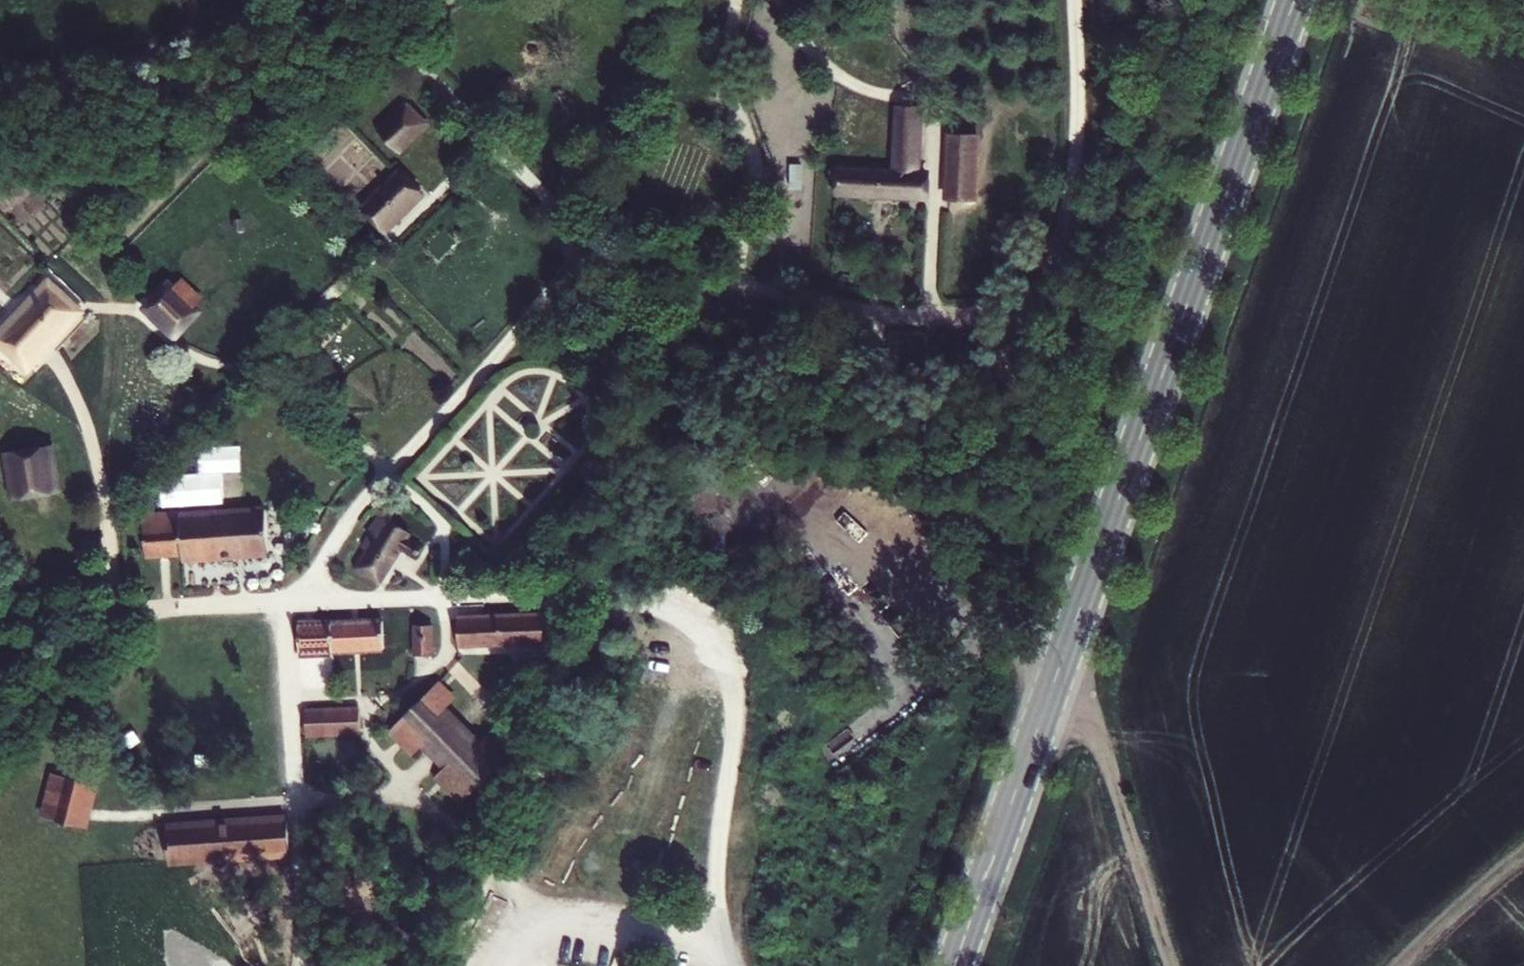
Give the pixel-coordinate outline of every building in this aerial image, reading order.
[(508,77),(496,88),(503,95),(515,84),(508,77)] [(406,109),(381,132),(401,153),(426,129),(406,109)] [(895,179),(840,176),(839,197),(926,202),(927,181),(919,180),(922,127),(898,126),(895,179)] [(978,140),(950,138),(947,203),(975,204),(978,140)] [(401,180),(363,216),(384,237),(421,201),(401,180)] [(0,333),(0,346),(27,370),(80,309),(50,281),(0,333)] [(183,282),(173,293),(195,314),(205,303),(183,282)] [(170,291),(149,314),(176,339),(196,317),(195,314),(173,293),(170,291)] [(47,452),(9,459),(16,501),(55,493),(47,452)] [(243,470),(181,471),(181,504),(243,503),(243,470)] [(183,514),(147,516),(149,559),(185,557),(185,563),(272,558),(270,516),(183,520),(183,514)] [(369,554),(358,572),(379,585),(410,537),(380,519),(368,537),(371,539),(364,551),(369,554)] [(539,617),(455,621),(457,649),(540,645),(539,617)] [(379,625),(292,628),(293,656),(380,653),(379,625)] [(431,632),(412,633),(413,661),(432,660),(431,632)] [(436,683),(386,734),(409,756),(422,742),(449,768),(436,782),(462,808),(512,758),(490,736),(480,746),(442,709),(452,699),(436,683)] [(353,712),(301,714),(301,736),(353,734),(353,712)] [(99,787),(61,778),(50,818),(89,828),(99,787)] [(287,825),(165,832),(168,862),(289,857),(287,825)]
